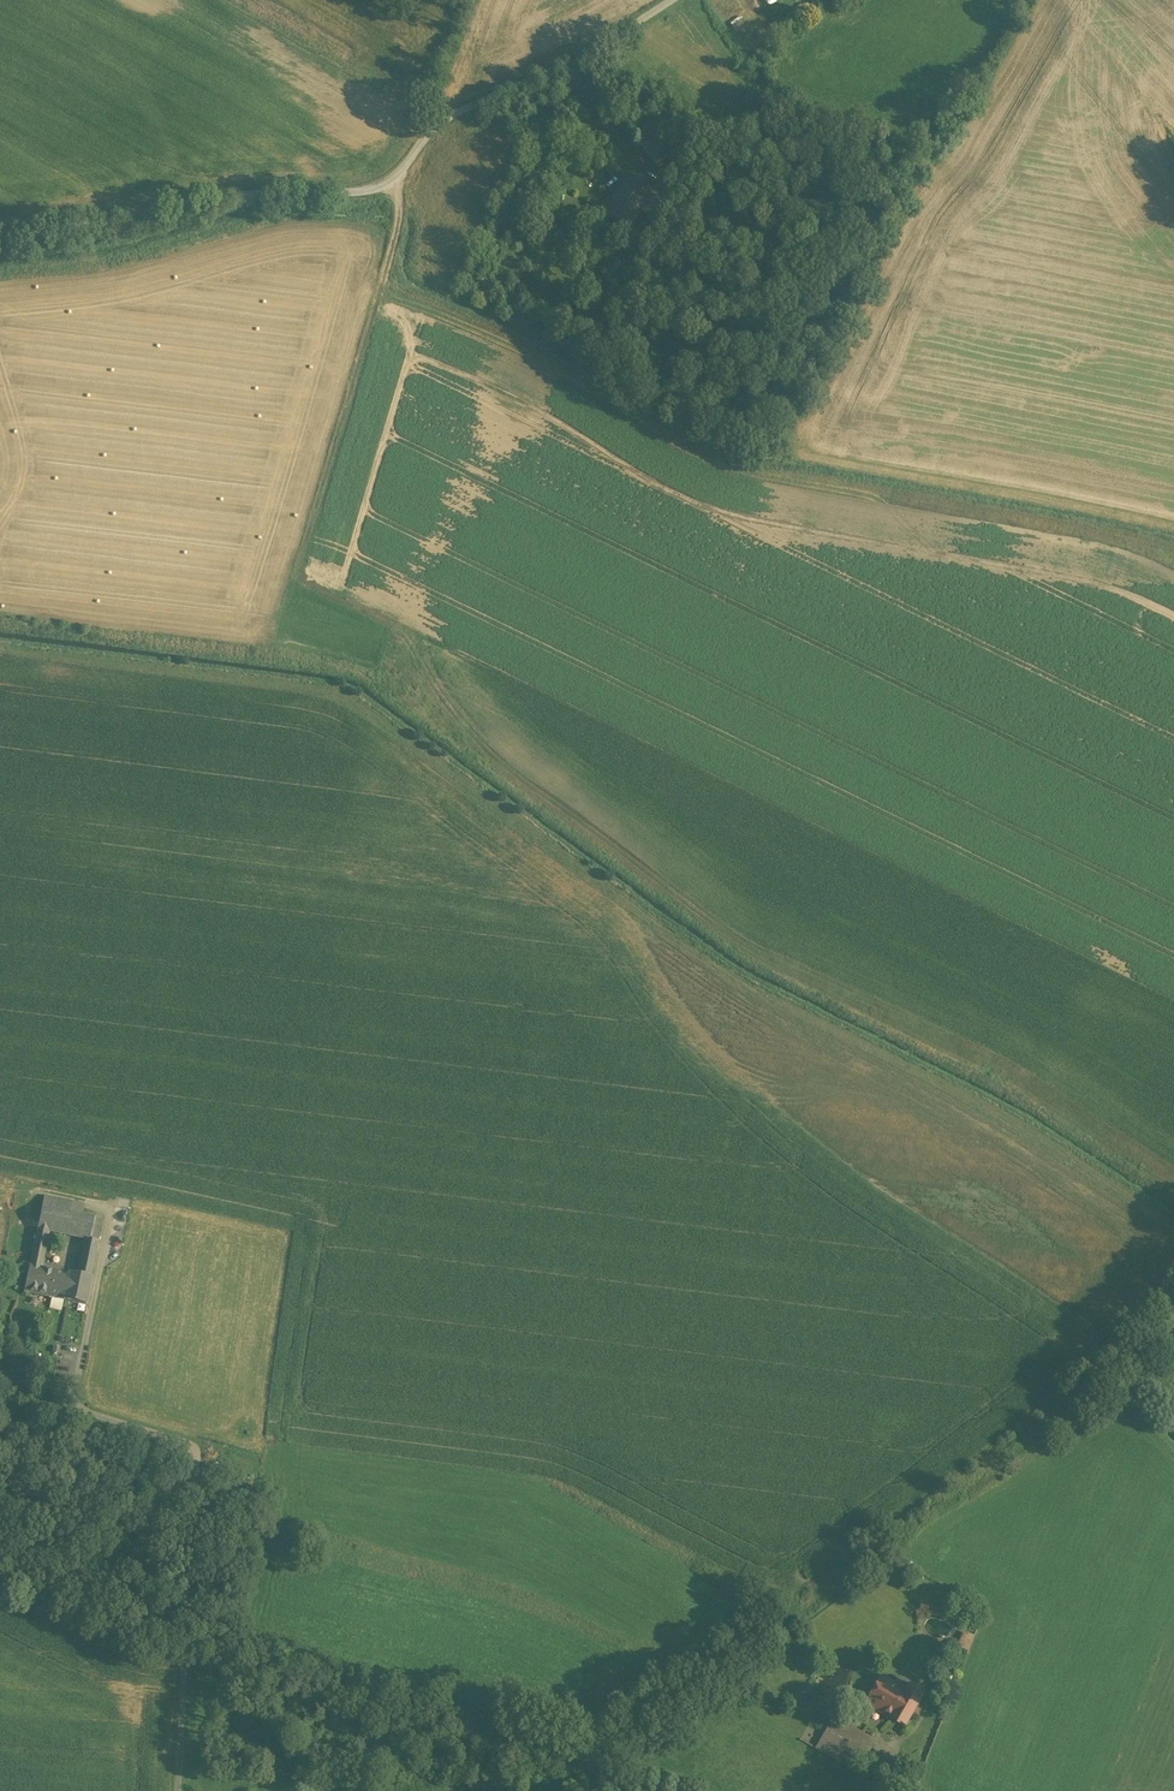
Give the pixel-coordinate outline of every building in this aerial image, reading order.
[(732,24),(736,29),(745,22),(742,17),(732,24)] [(634,133),(656,165),(676,152),(654,120),(634,133)] [(43,1206),(71,1212),(73,1202),(45,1197),(43,1206)] [(85,1205),(73,1202),(71,1212),(83,1214),(85,1205)] [(90,1241),(95,1217),(83,1214),(71,1212),(43,1206),(38,1230),(50,1232),(86,1240),(90,1241)] [(95,1217),(90,1241),(99,1243),(104,1219),(95,1217)] [(50,1232),(38,1230),(30,1265),(43,1268),(50,1232)] [(84,1249),(82,1259),(95,1261),(97,1252),(99,1243),(90,1241),(86,1240),(84,1249)] [(78,1275),(91,1278),(95,1261),(82,1259),(78,1275)] [(43,1268),(30,1265),(25,1292),(52,1298),(64,1300),(65,1300),(70,1273),(43,1268)] [(78,1275),(70,1273),(65,1300),(86,1305),(92,1278),(91,1278),(78,1275)] [(64,1300),(52,1298),(50,1309),(61,1311),(64,1300)] [(964,1632),(957,1648),(969,1653),(976,1637),(964,1632)] [(868,1704),(906,1726),(926,1693),(911,1684),(907,1691),(883,1677),(868,1704)] [(834,1717),(816,1748),(858,1773),(870,1752),(856,1744),(862,1735),(862,1736),(863,1734),(834,1717)] [(856,1744),(870,1752),(876,1742),(863,1734),(862,1736),(862,1735),(856,1744)]
